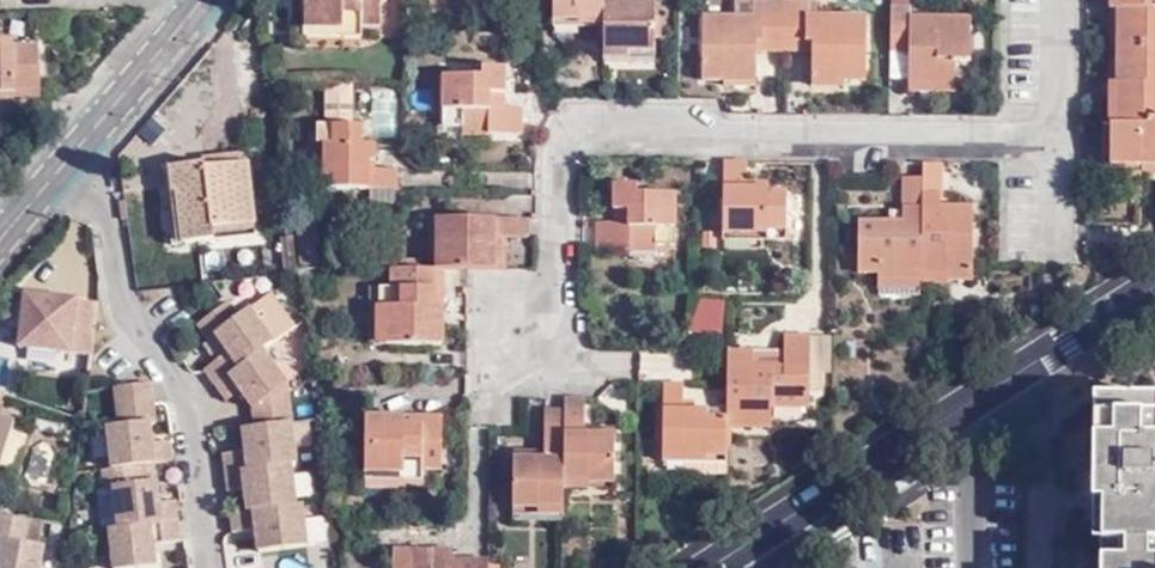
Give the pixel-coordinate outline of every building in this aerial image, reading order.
[(301,30),(340,30),(340,27),(379,28),(380,0),(302,0),(301,30)] [(552,23),(579,24),(579,21),(602,22),(603,0),(553,0),(552,23)] [(602,52),(626,52),(626,55),(654,56),(655,6),(623,5),(623,0),(603,0),(602,22),(602,52)] [(1108,163),(1141,163),(1154,164),(1154,0),(1108,0),(1108,7),(1119,8),(1117,80),(1107,80),(1106,99),(1112,100),(1111,124),(1109,124),(1108,163)] [(753,24),(753,10),(753,4),(736,4),(735,24),(753,24)] [(908,8),(889,7),(890,38),(908,39),(907,82),(954,83),(953,62),(971,62),(971,17),(907,17),(908,8)] [(1108,7),(1107,80),(1117,80),(1119,8),(1108,7)] [(784,49),(785,10),(753,10),(753,24),(735,24),(703,23),(703,86),(757,87),(757,58),(757,48),(784,49)] [(817,10),(785,10),(784,49),(812,50),(813,60),(812,89),(867,90),(868,25),(817,25),(817,10)] [(890,38),(889,82),(907,82),(908,39),(890,38)] [(7,42),(0,42),(0,95),(21,94),(21,89),(41,89),(41,46),(8,47),(7,42)] [(784,59),(784,49),(757,48),(757,58),(784,59)] [(812,50),(784,49),(784,59),(813,60),(812,50)] [(518,114),(502,113),(487,112),(487,98),(502,98),(503,72),(479,71),(478,79),(440,79),(439,131),(456,131),(456,138),(518,140),(518,114)] [(954,93),(954,83),(907,82),(907,92),(954,93)] [(374,168),(374,144),(360,143),(361,124),(351,125),(352,86),(325,86),(325,123),(333,123),(333,143),(324,143),(324,188),(369,188),(369,203),(395,204),(395,168),(374,168)] [(487,112),(502,113),(502,98),(487,98),(487,112)] [(333,143),(333,123),(325,123),(324,123),(324,143),(333,143)] [(208,167),(247,163),(246,153),(207,159),(208,164),(208,167)] [(254,222),(247,163),(208,167),(208,164),(173,167),(176,195),(180,194),(185,242),(215,238),(213,226),(254,222)] [(176,195),(173,167),(163,169),(169,219),(179,218),(182,242),(185,242),(180,194),(176,195)] [(746,168),(721,167),(721,240),(766,242),(766,237),(785,237),(785,203),(767,203),(767,194),(744,194),(746,168)] [(939,173),(917,173),(917,187),(915,284),(942,285),(942,291),(966,292),(967,217),(935,216),(935,206),(938,206),(939,173)] [(869,283),(869,289),(915,289),(915,284),(917,187),(898,186),(896,231),(852,230),(852,282),(869,283)] [(629,230),(614,229),(597,228),(597,258),(655,259),(655,252),(676,253),(676,202),(638,200),(638,190),(615,190),(614,219),(629,219),(629,230)] [(179,218),(169,219),(171,244),(182,242),(179,218)] [(296,219),(297,264),(316,264),(315,219),(296,219)] [(614,219),(614,229),(629,230),(629,219),(614,219)] [(257,234),(254,222),(213,226),(215,238),(257,234)] [(443,272),(465,271),(491,272),(492,243),(504,243),(525,244),(524,224),(443,222),(443,247),(435,247),(434,271),(443,272)] [(283,241),(286,274),(295,273),(291,241),(283,241)] [(491,272),(504,273),(504,243),(492,243),(491,272)] [(322,260),(322,268),(393,270),(421,271),(422,262),(322,260)] [(441,350),(441,329),(434,329),(434,271),(421,271),(393,270),(392,290),(392,309),(384,309),(384,348),(441,350)] [(441,329),(443,272),(434,271),(434,329),(441,329)] [(915,289),(914,294),(942,295),(942,291),(942,285),(915,284),(915,289)] [(869,297),(914,298),(914,294),(915,289),(869,289),(869,297)] [(392,309),(392,290),(370,290),(369,347),(384,348),(384,309),(392,309)] [(90,355),(95,302),(19,294),(16,318),(10,318),(8,328),(23,330),(21,348),(90,355)] [(204,372),(215,387),(261,354),(273,344),(248,312),(237,320),(227,305),(197,326),(208,342),(215,336),(227,353),(204,372)] [(725,305),(697,305),(685,338),(723,338),(725,305)] [(721,427),(721,435),(766,436),(766,416),(767,403),(804,403),(814,403),(814,383),(806,383),(807,345),(781,344),(780,359),(779,373),(748,374),(749,359),(723,359),(721,427)] [(261,354),(215,387),(226,403),(239,394),(253,413),(288,410),(286,390),(287,388),(261,354)] [(780,359),(749,359),(748,374),(779,373),(780,359)] [(113,391),(116,412),(152,407),(151,388),(140,388),(113,391)] [(701,454),(721,455),(721,435),(721,427),(702,427),(703,417),(678,418),(678,390),(658,390),(655,461),(700,462),(701,454)] [(1089,398),(1088,525),(1101,527),(1099,567),(1154,567),(1154,400),(1089,398)] [(767,403),(766,416),(804,416),(804,403),(767,403)] [(583,430),(585,406),(563,406),(563,417),(561,486),(586,487),(586,490),(613,491),(616,441),(583,441),(583,430)] [(152,407),(116,412),(118,428),(150,424),(154,424),(152,407)] [(288,410),(253,413),(254,432),(291,428),(288,410)] [(536,514),(560,513),(561,486),(563,417),(543,416),(543,456),(541,465),(512,465),(510,515),(536,516),(536,514)] [(380,428),(380,421),(361,420),(360,478),(397,479),(397,476),(417,476),(437,476),(437,431),(380,428)] [(437,423),(380,421),(380,428),(437,431),(437,423)] [(0,423),(0,470),(3,471),(15,428),(0,423)] [(118,428),(107,429),(112,471),(141,468),(172,466),(169,444),(152,446),(150,424),(118,428)] [(222,457),(224,477),(290,469),(296,467),(291,428),(254,432),(243,434),(245,453),(222,457)] [(615,430),(583,430),(583,441),(616,441),(615,430)] [(656,470),(720,470),(721,455),(701,454),(700,462),(655,461),(656,470)] [(512,455),(512,465),(541,465),(543,456),(512,455)] [(112,471),(102,473),(105,492),(114,491),(118,532),(179,526),(177,504),(160,505),(156,484),(143,485),(141,468),(112,471)] [(245,493),(247,515),(295,511),(290,469),(224,477),(226,493),(245,493)] [(397,479),(360,478),(359,492),(418,494),(417,476),(397,476),(397,479)] [(247,515),(229,517),(231,536),(255,534),(257,555),(305,551),(300,510),(295,511),(247,515)] [(509,525),(560,527),(560,513),(536,514),(536,516),(510,515),(509,525)] [(0,517),(0,567),(39,567),(41,549),(24,546),(27,521),(0,517)] [(109,533),(113,567),(156,567),(153,547),(181,544),(179,526),(118,532),(109,533)]
